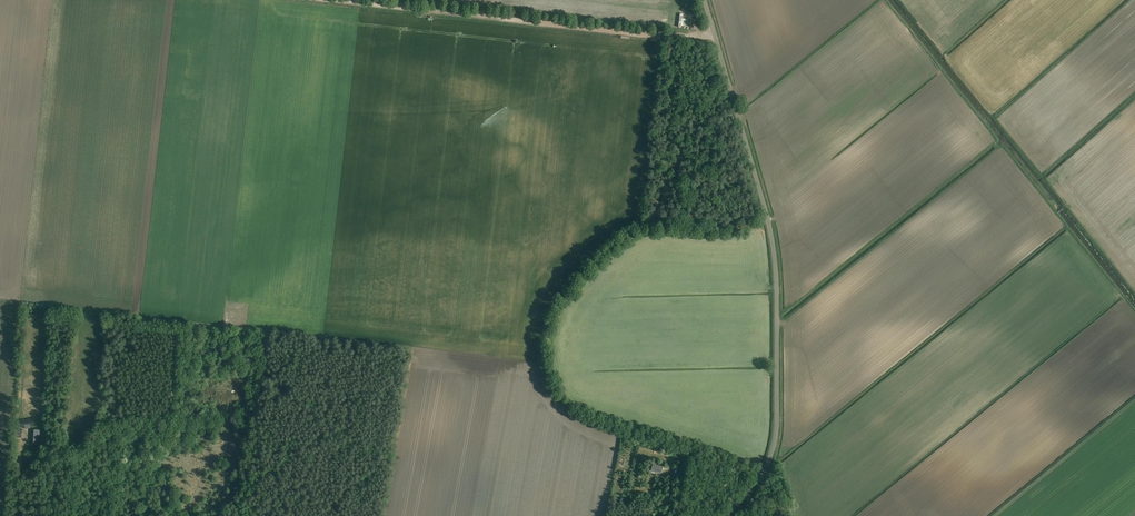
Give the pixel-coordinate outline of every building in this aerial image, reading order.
[(682,13),(681,26),(693,27),(694,20),(685,19),(686,13),(682,13)] [(33,418),(21,420),(19,421),(20,428),(36,425),(35,420),(34,420),(33,418)] [(661,473),(663,466),(653,464),(651,471),(661,473)]
